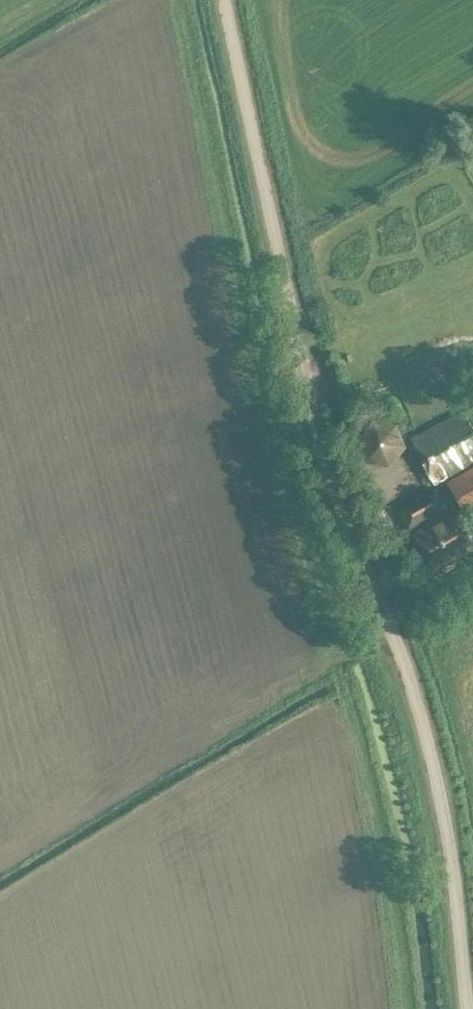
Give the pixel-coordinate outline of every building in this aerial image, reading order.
[(472,461),(472,403),(409,438),(433,482),(472,461)] [(389,465),(404,446),(396,425),(375,420),(360,436),(366,459),(389,465)] [(447,480),(464,513),(472,508),(472,466),(447,480)] [(414,534),(433,569),(472,547),(472,545),(454,512),(414,534)]
